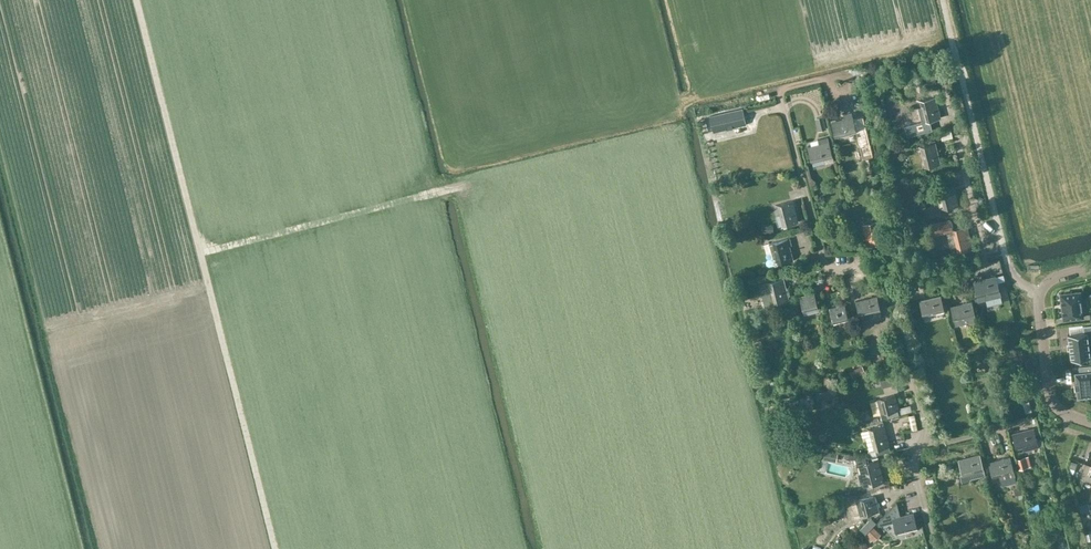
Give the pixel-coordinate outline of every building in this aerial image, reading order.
[(922,65),(926,78),(928,86),(936,84),(931,63),(922,65)] [(921,100),(926,121),(941,118),(935,96),(921,100)] [(713,132),(746,124),(742,109),(710,116),(713,132)] [(835,137),(856,131),(852,113),(844,115),(845,118),(831,122),(835,137)] [(826,128),(823,115),(815,117),(818,129),(826,128)] [(944,127),(933,128),(934,137),(945,136),(944,127)] [(811,161),(823,158),(825,164),(834,162),(828,137),(820,139),(821,143),(808,146),(811,161)] [(921,146),(926,167),(940,164),(935,142),(921,146)] [(945,208),(953,206),(954,211),(959,210),(958,205),(959,205),(953,183),(939,187),(945,208)] [(784,226),(798,222),(792,200),(778,204),(784,226)] [(955,236),(959,251),(973,247),(967,226),(949,230),(951,237),(955,236)] [(774,242),(776,251),(779,264),(793,260),(787,238),(774,242)] [(766,268),(758,270),(760,276),(767,274),(766,268)] [(1003,281),(1002,274),(995,276),(974,281),(979,301),(1000,295),(997,283),(1003,281)] [(789,300),(783,278),(765,283),(759,284),(765,306),(771,305),(789,300)] [(1080,291),(1060,294),(1064,319),(1083,317),(1080,291)] [(803,311),(818,307),(814,292),(800,297),(803,311)] [(945,310),(941,295),(919,300),(923,316),(945,310)] [(856,302),(859,316),(881,311),(877,296),(856,302)] [(962,298),(963,303),(950,306),(955,325),(977,320),(972,301),(967,302),(966,297),(962,298)] [(833,322),(848,318),(845,304),(830,308),(833,322)] [(1071,360),(1090,357),(1090,356),(1090,348),(1089,349),(1087,337),(1090,337),(1090,325),(1085,325),(1086,332),(1083,332),(1068,334),(1069,344),(1070,350),(1071,360)] [(847,373),(857,368),(854,364),(845,369),(847,373)] [(1079,366),(1079,372),(1075,373),(1075,372),(1075,373),(1076,382),(1075,382),(1075,384),(1076,384),(1076,386),(1075,386),(1075,388),(1076,388),(1077,396),(1077,397),(1078,397),(1090,396),(1090,365),(1079,366)] [(880,380),(882,388),(895,385),(893,377),(880,380)] [(895,395),(880,398),(884,412),(881,413),(882,417),(887,416),(887,413),(899,411),(895,395)] [(868,412),(878,410),(875,396),(865,398),(868,412)] [(1017,411),(1023,409),(1019,399),(1013,402),(1017,411)] [(918,430),(914,414),(909,415),(912,431),(918,430)] [(884,425),(868,429),(874,450),(875,450),(876,455),(891,451),(884,425)] [(1012,434),(1016,449),(1022,448),(1023,451),(1038,446),(1034,428),(1012,434)] [(963,478),(985,473),(980,455),(958,460),(963,478)] [(855,458),(857,467),(860,466),(866,487),(884,482),(878,461),(867,464),(865,456),(855,458)] [(989,462),(993,477),(999,476),(1000,479),(1015,475),(1010,457),(989,462)] [(1019,464),(1021,472),(1027,471),(1025,462),(1019,464)] [(1085,463),(1081,477),(1090,480),(1090,465),(1085,463)] [(926,481),(931,502),(943,499),(937,478),(926,481)] [(1023,498),(1020,487),(1013,489),(1015,496),(1018,495),(1019,499),(1023,498)] [(872,491),(848,497),(851,508),(854,518),(860,517),(860,516),(879,511),(875,496),(873,496),(872,491)] [(892,518),(896,533),(918,528),(914,513),(892,518)]
